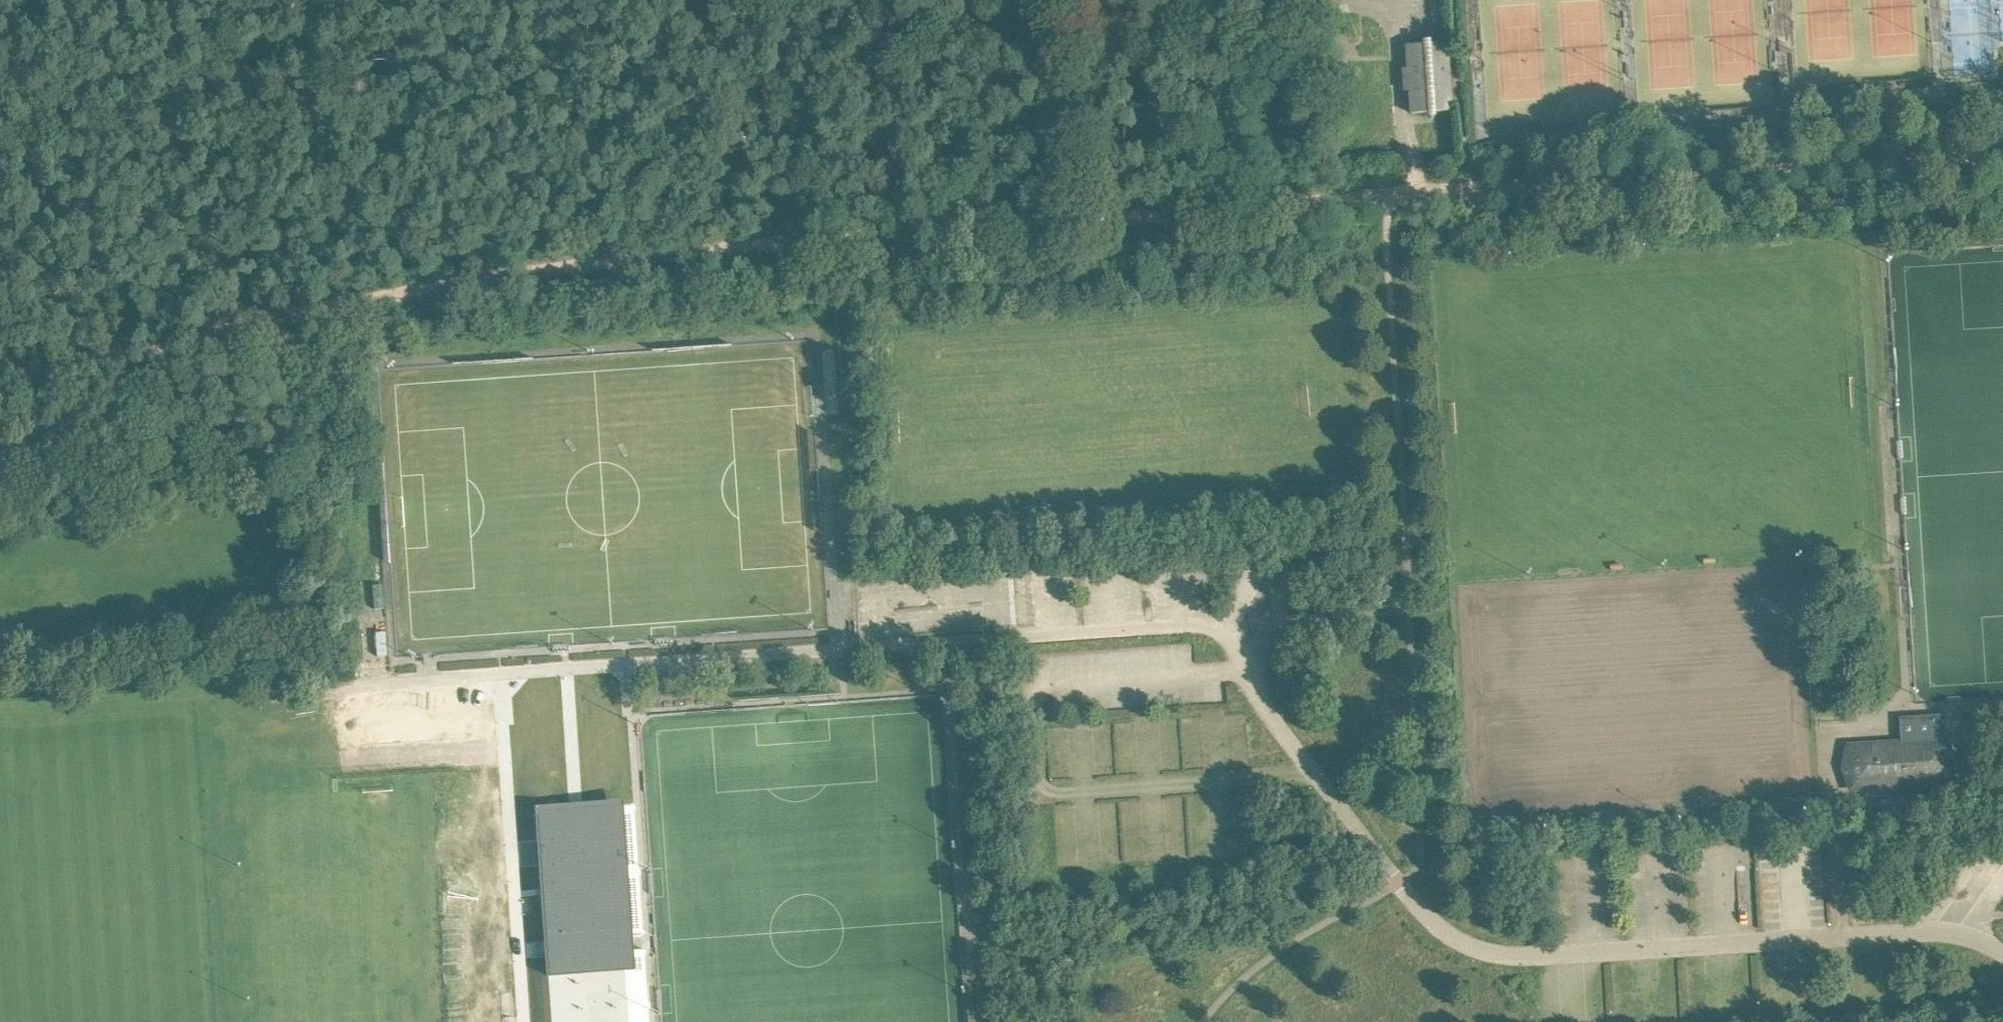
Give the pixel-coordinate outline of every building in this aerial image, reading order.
[(1453,110),(1449,42),(1406,45),(1411,113),(1453,110)] [(1436,602),(1426,603),(1427,612),(1437,611),(1436,602)] [(840,661),(840,669),(848,668),(848,660),(840,661)] [(1947,739),(1848,745),(1851,789),(1950,783),(1947,739)] [(547,816),(560,1021),(626,1021),(611,811),(547,816)]
